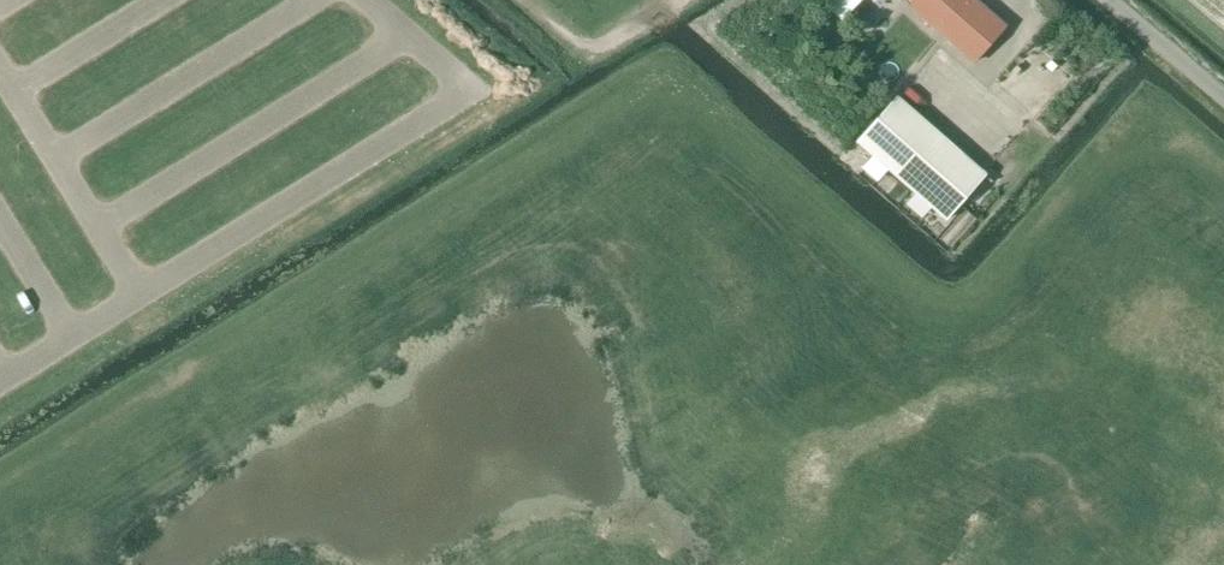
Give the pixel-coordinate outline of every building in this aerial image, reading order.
[(913,4),(910,7),(973,63),(1005,29),(973,0),(909,0),(913,4)] [(896,96),(856,142),(947,220),(986,176),(896,96)]
